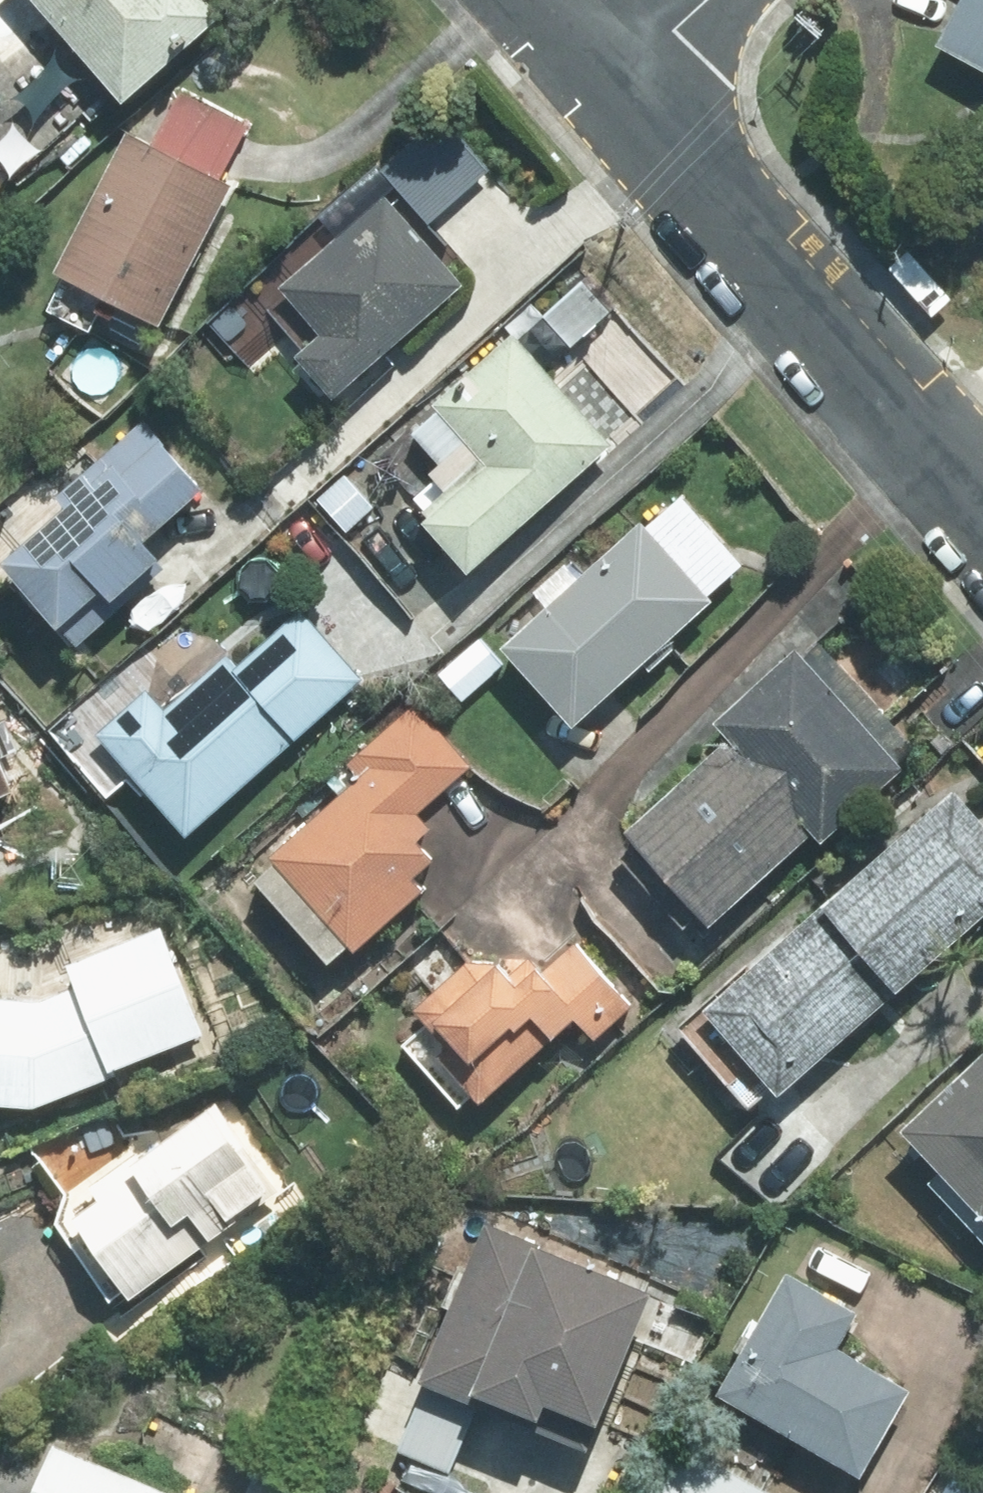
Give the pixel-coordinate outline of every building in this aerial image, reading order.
[(108,113),(213,21),(195,0),(0,0),(0,70),(40,35),(108,113)] [(922,53),(982,85),(982,0),(950,0),(922,53)] [(245,130),(173,92),(143,150),(117,137),(39,286),(148,343),(229,188),(217,182),(245,130)] [(494,165),(442,109),(373,174),(424,230),(494,165)] [(263,316),(291,353),(280,362),(314,406),(458,296),(383,198),(263,290),(276,307),(263,316)] [(610,320),(583,284),(535,319),(562,356),(610,320)] [(428,419),(401,441),(426,471),(415,480),(421,489),(405,501),(418,517),(405,528),(449,582),(606,455),(511,338),(421,410),(428,419)] [(143,421),(75,481),(71,476),(39,505),(23,487),(0,508),(0,596),(57,660),(155,572),(134,548),(202,487),(143,421)] [(346,476),(309,506),(339,543),(376,513),(346,476)] [(480,638),(433,679),(456,706),(500,668),(556,732),(742,570),(675,493),(577,578),(565,565),(528,598),(539,611),(492,652),(480,638)] [(206,668),(155,710),(141,693),(85,740),(169,842),(357,687),(300,618),(219,685),(206,668)] [(867,704),(810,637),(705,726),(721,745),(608,842),(690,937),(801,842),(809,850),(901,772),(853,716),(867,704)] [(238,883),(313,974),(334,956),(339,962),(423,893),(413,881),(432,866),(415,847),(426,838),(410,818),(467,771),(412,704),(341,762),(358,784),(238,883)] [(942,797),(671,1031),(744,1116),(982,909),(982,845),(942,797)] [(64,987),(31,1001),(0,999),(0,1111),(24,1113),(201,1039),(156,930),(57,971),(64,987)] [(582,1051),(631,1006),(574,944),(538,976),(521,957),(504,972),(481,947),(380,1038),(455,1121),(560,1026),(582,1051)] [(885,1136),(981,1238),(982,1237),(982,1043),(885,1136)] [(202,1107),(48,1218),(114,1311),(269,1200),(202,1107)] [(470,1226),(404,1390),(512,1433),(521,1412),(579,1435),(636,1293),(470,1226)] [(856,1316),(776,1270),(700,1401),(852,1488),(901,1401),(830,1361),(856,1316)] [(641,1492),(762,1492),(668,1443),(641,1492)] [(36,1453),(20,1492),(136,1492),(36,1453)] [(282,1487),(247,1473),(239,1492),(280,1492),(282,1487)]
